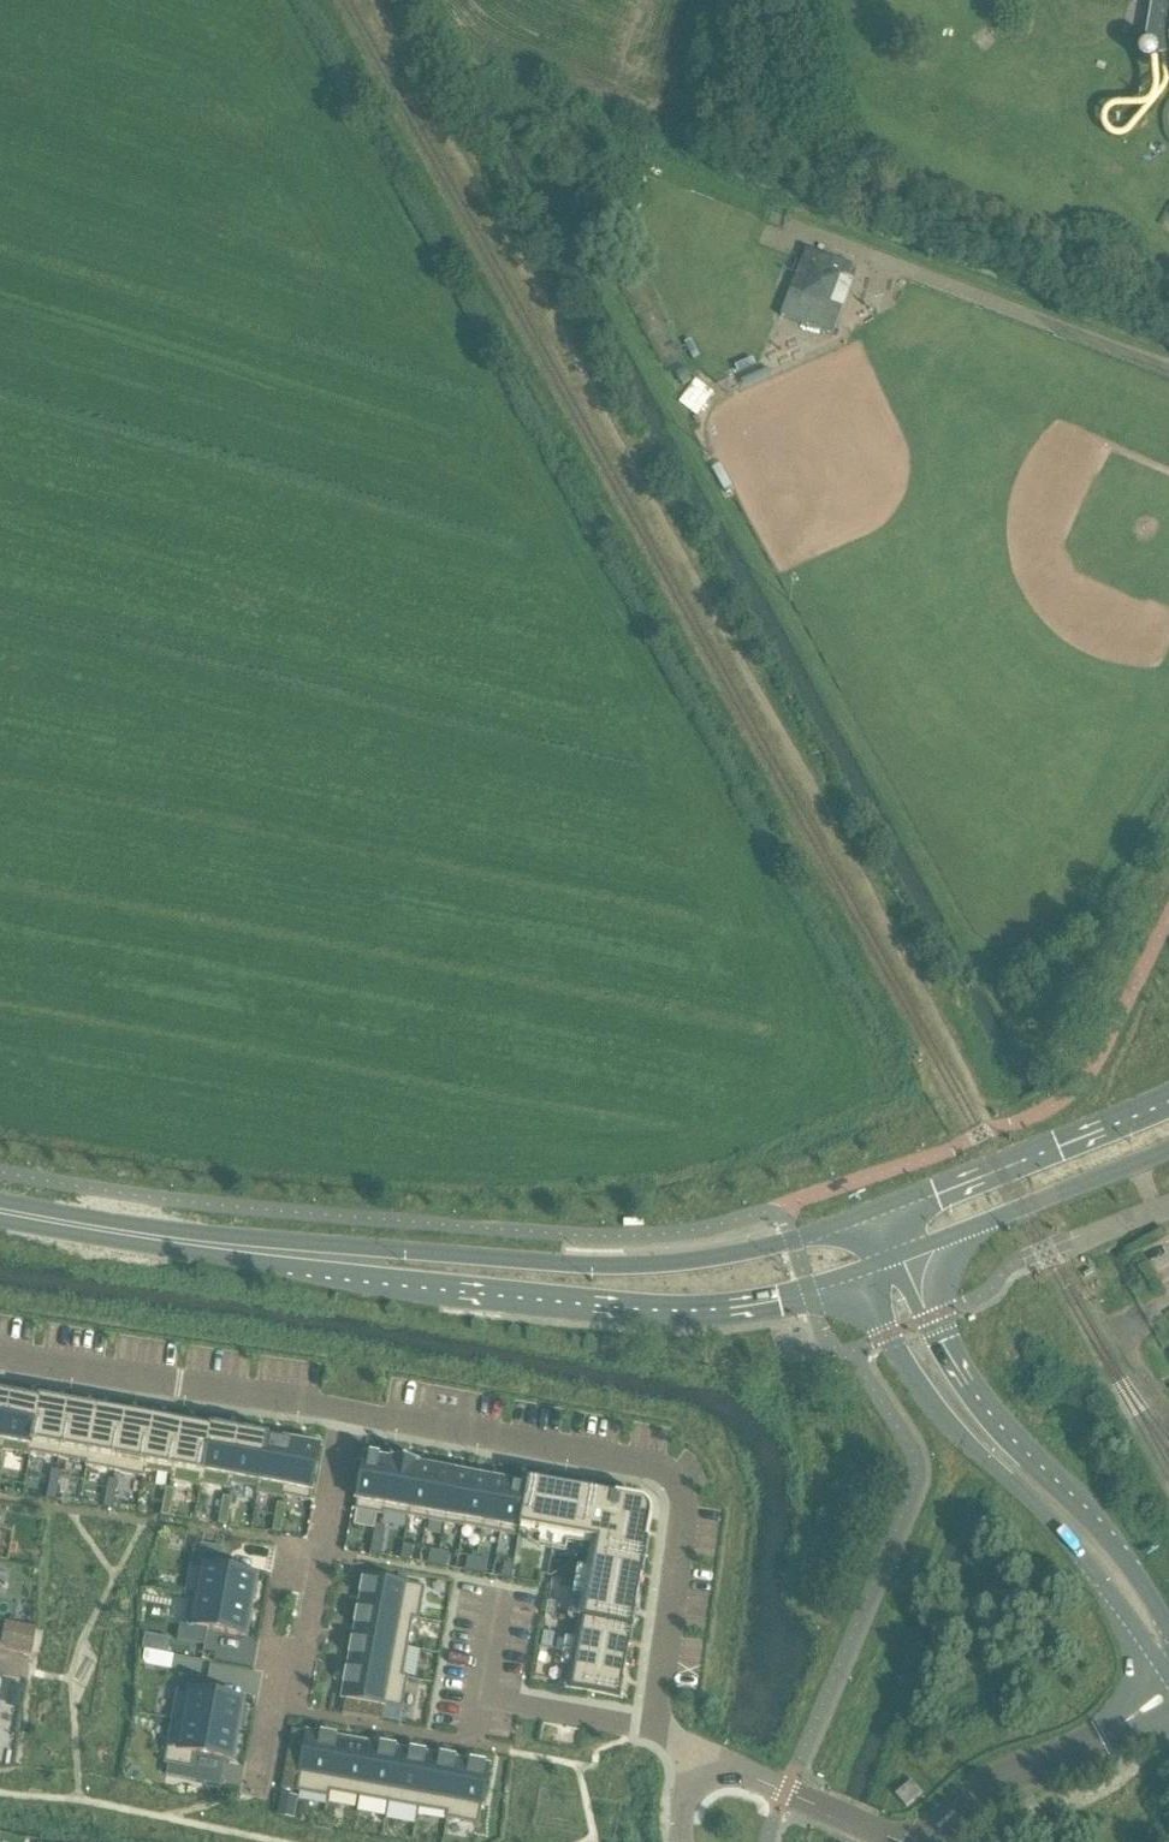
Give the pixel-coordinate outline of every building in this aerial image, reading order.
[(1159,0),(1152,0),(1145,36),(1146,46),(1144,46),(1143,47),(1140,48),(1140,49),(1139,51),(1138,53),(1138,54),(1138,56),(1138,57),(1138,58),(1139,60),(1139,61),(1140,62),(1141,63),(1144,64),(1145,64),(1148,65),(1158,64),(1157,56),(1168,55),(1168,3),(1159,0)] [(849,279),(854,265),(806,248),(780,317),(832,336),(853,280),(849,279)] [(3,1455),(3,1452),(13,1397),(0,1395),(0,1454),(3,1455)] [(13,1397),(3,1452),(31,1457),(32,1454),(42,1400),(39,1399),(39,1402),(13,1397)] [(42,1400),(32,1454),(59,1459),(69,1405),(42,1400)] [(69,1405),(59,1459),(85,1464),(86,1464),(96,1410),(69,1405)] [(86,1464),(86,1467),(116,1472),(126,1415),(96,1410),(86,1464)] [(126,1415),(116,1472),(145,1478),(146,1472),(156,1420),(151,1419),(151,1416),(139,1413),(139,1417),(126,1415)] [(156,1420),(146,1472),(148,1472),(172,1477),(181,1425),(156,1420)] [(172,1477),(171,1482),(202,1488),(202,1485),(213,1428),(210,1427),(210,1430),(202,1429),(181,1425),(172,1477)] [(213,1428),(202,1485),(204,1485),(226,1489),(231,1490),(232,1485),(241,1433),(213,1428)] [(241,1433),(232,1485),(243,1487),(258,1489),(267,1438),(241,1433)] [(258,1489),(257,1495),(260,1496),(274,1498),(285,1500),(285,1497),(295,1443),(291,1442),(292,1438),(281,1436),(280,1440),(267,1438),(258,1489)] [(295,1443),(285,1497),(311,1502),(313,1489),(316,1476),(318,1465),(321,1447),(295,1443)] [(357,1502),(355,1511),(381,1515),(384,1516),(384,1513),(394,1459),(392,1458),(391,1461),(365,1457),(362,1474),(362,1473),(360,1485),(357,1502)] [(394,1459),(384,1513),(386,1513),(397,1515),(410,1518),(419,1466),(420,1463),(394,1459)] [(419,1466),(410,1518),(427,1521),(437,1469),(419,1466)] [(437,1469),(427,1521),(446,1524),(455,1473),(437,1469)] [(52,1471),(50,1485),(59,1487),(62,1472),(52,1471)] [(455,1473),(446,1524),(464,1528),(473,1476),(455,1473)] [(473,1476),(464,1528),(483,1531),(492,1479),(473,1476)] [(109,1479),(107,1494),(116,1495),(119,1481),(109,1479)] [(492,1479),(483,1531),(501,1534),(510,1483),(492,1479)] [(527,1486),(518,1535),(586,1547),(585,1552),(590,1553),(565,1689),(619,1699),(638,1597),(652,1520),(646,1519),(638,1508),(639,1502),(639,1501),(581,1491),(528,1481),(527,1486)] [(510,1483),(501,1534),(518,1537),(518,1535),(527,1486),(511,1483),(510,1483)] [(59,1487),(50,1485),(47,1499),(56,1501),(59,1487)] [(166,1488),(164,1502),(173,1504),(176,1490),(166,1488)] [(107,1494),(104,1508),(114,1510),(116,1495),(107,1494)] [(233,1498),(223,1497),(221,1511),(230,1512),(233,1498)] [(161,1517),(171,1518),(173,1504),(164,1502),(161,1517)] [(278,1504),(275,1518),(285,1520),(287,1506),(278,1504)] [(230,1512),(221,1511),(218,1525),(227,1527),(230,1512)] [(272,1532),(282,1534),(285,1520),(275,1518),(272,1532)] [(373,1539),(383,1541),(385,1527),(376,1525),(373,1539)] [(373,1539),(371,1554),(380,1555),(383,1541),(373,1539)] [(404,1545),(401,1559),(411,1561),(413,1546),(404,1545)] [(438,1566),(441,1552),(431,1550),(428,1564),(438,1566)] [(191,1566),(185,1597),(191,1598),(252,1609),(257,1578),(219,1571),(221,1556),(194,1551),(191,1566)] [(450,1553),(441,1552),(438,1566),(447,1568),(450,1553)] [(475,1573),(478,1558),(468,1557),(465,1571),(475,1573)] [(475,1573),(484,1574),(487,1560),(478,1558),(475,1573)] [(502,1578),(512,1579),(514,1565),(505,1563),(502,1578)] [(364,1577),(358,1609),(413,1619),(419,1620),(425,1588),(364,1577)] [(180,1624),(178,1640),(205,1645),(208,1630),(247,1637),(252,1609),(191,1598),(186,1625),(180,1624)] [(548,1601),(546,1613),(554,1615),(556,1602),(548,1601)] [(358,1609),(353,1637),(408,1647),(413,1619),(358,1609)] [(6,1623),(4,1635),(10,1636),(8,1648),(32,1653),(36,1629),(6,1623)] [(544,1632),(541,1647),(552,1649),(554,1634),(544,1632)] [(353,1637),(348,1665),(403,1675),(408,1647),(353,1637)] [(160,1653),(159,1663),(172,1665),(174,1656),(160,1653)] [(346,1677),(342,1698),(346,1699),(356,1701),(359,1701),(366,1703),(372,1704),(375,1704),(385,1706),(402,1709),(408,1676),(403,1675),(348,1665),(346,1677)] [(173,1718),(172,1720),(239,1732),(240,1727),(245,1728),(248,1709),(243,1708),(244,1702),(206,1695),(208,1681),(180,1676),(178,1690),(173,1718)] [(346,1699),(343,1713),(353,1715),(356,1701),(346,1699)] [(356,1701),(353,1715),(363,1717),(366,1703),(359,1701),(356,1701)] [(366,1703),(363,1717),(372,1719),(375,1704),(372,1704),(366,1703)] [(375,1704),(372,1719),(383,1721),(385,1706),(375,1704)] [(172,1720),(164,1765),(192,1770),(195,1755),(233,1762),(239,1732),(172,1720)] [(306,1742),(308,1733),(293,1730),(292,1739),(306,1742)] [(297,1792),(329,1798),(330,1793),(340,1738),(308,1732),(308,1733),(306,1742),(304,1751),(302,1761),(301,1770),(299,1779),(297,1792)] [(340,1738),(330,1793),(334,1793),(359,1798),(369,1743),(340,1738)] [(292,1739),(290,1749),(304,1751),(306,1742),(292,1739)] [(369,1743),(359,1798),(389,1803),(399,1748),(369,1743)] [(399,1748),(389,1803),(419,1809),(429,1754),(400,1749),(399,1748)] [(290,1749),(288,1758),(302,1761),(304,1751),(290,1749)] [(429,1754),(419,1809),(447,1814),(457,1759),(429,1754)] [(288,1758),(287,1767),(301,1770),(302,1761),(288,1758)] [(447,1814),(446,1819),(478,1825),(489,1765),(457,1759),(447,1814)] [(287,1767),(285,1777),(299,1779),(301,1770),(287,1767)] [(299,1779),(285,1777),(283,1789),(297,1792),(299,1779)] [(906,1808),(923,1794),(911,1781),(895,1795),(906,1808)] [(282,1794),(278,1814),(293,1817),(297,1797),(282,1794)]
